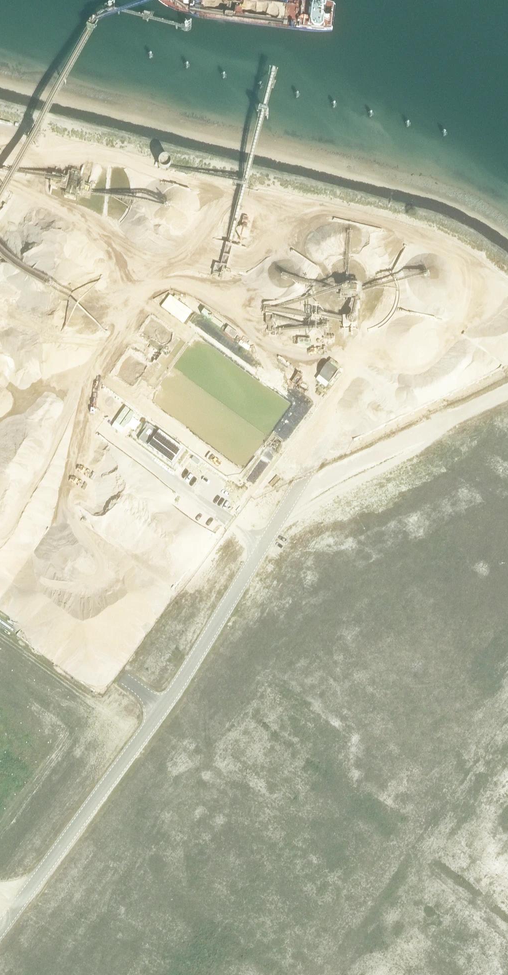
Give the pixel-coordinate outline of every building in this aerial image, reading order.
[(160,156),(167,153),(163,142),(156,144),(160,156)] [(172,291),(163,304),(172,309),(181,297),(172,291)] [(501,322),(481,307),(467,327),(487,342),(501,322)] [(206,308),(202,313),(220,325),(223,320),(206,308)] [(415,354),(424,359),(427,354),(419,349),(415,354)] [(456,363),(453,367),(462,372),(465,368),(456,363)] [(261,708),(283,725),(297,705),(276,689),(261,708)] [(316,749),(331,731),(324,725),(309,743),(316,749)] [(257,767),(267,772),(272,762),(262,757),(257,767)] [(297,788),(306,773),(280,758),(268,778),(297,796),(301,790),(297,788)] [(289,869),(295,874),(235,950),(235,953),(221,970),(225,973),(233,963),(238,961),(242,957),(248,955),(249,949),(252,945),(255,934),(278,906),(294,910),(312,904),(324,888),(328,875),(323,871),(321,864),(315,863),(321,855),(319,849),(309,841),(290,837),(274,842),(295,859),(294,863),(289,869)] [(270,951),(265,959),(270,962),(275,955),(270,951)]
